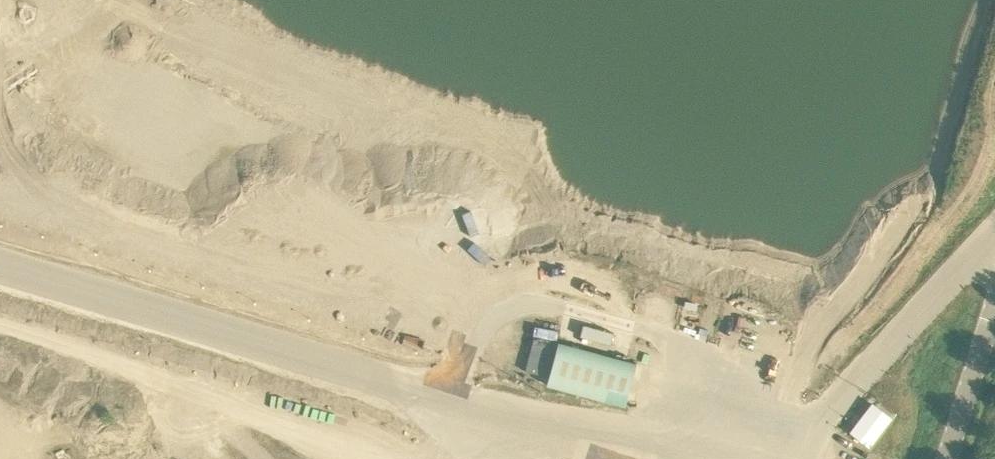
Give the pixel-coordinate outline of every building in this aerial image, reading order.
[(558,342),(546,385),(624,406),(636,363),(558,342)] [(895,424),(872,408),(849,440),(869,455),(895,424)]
